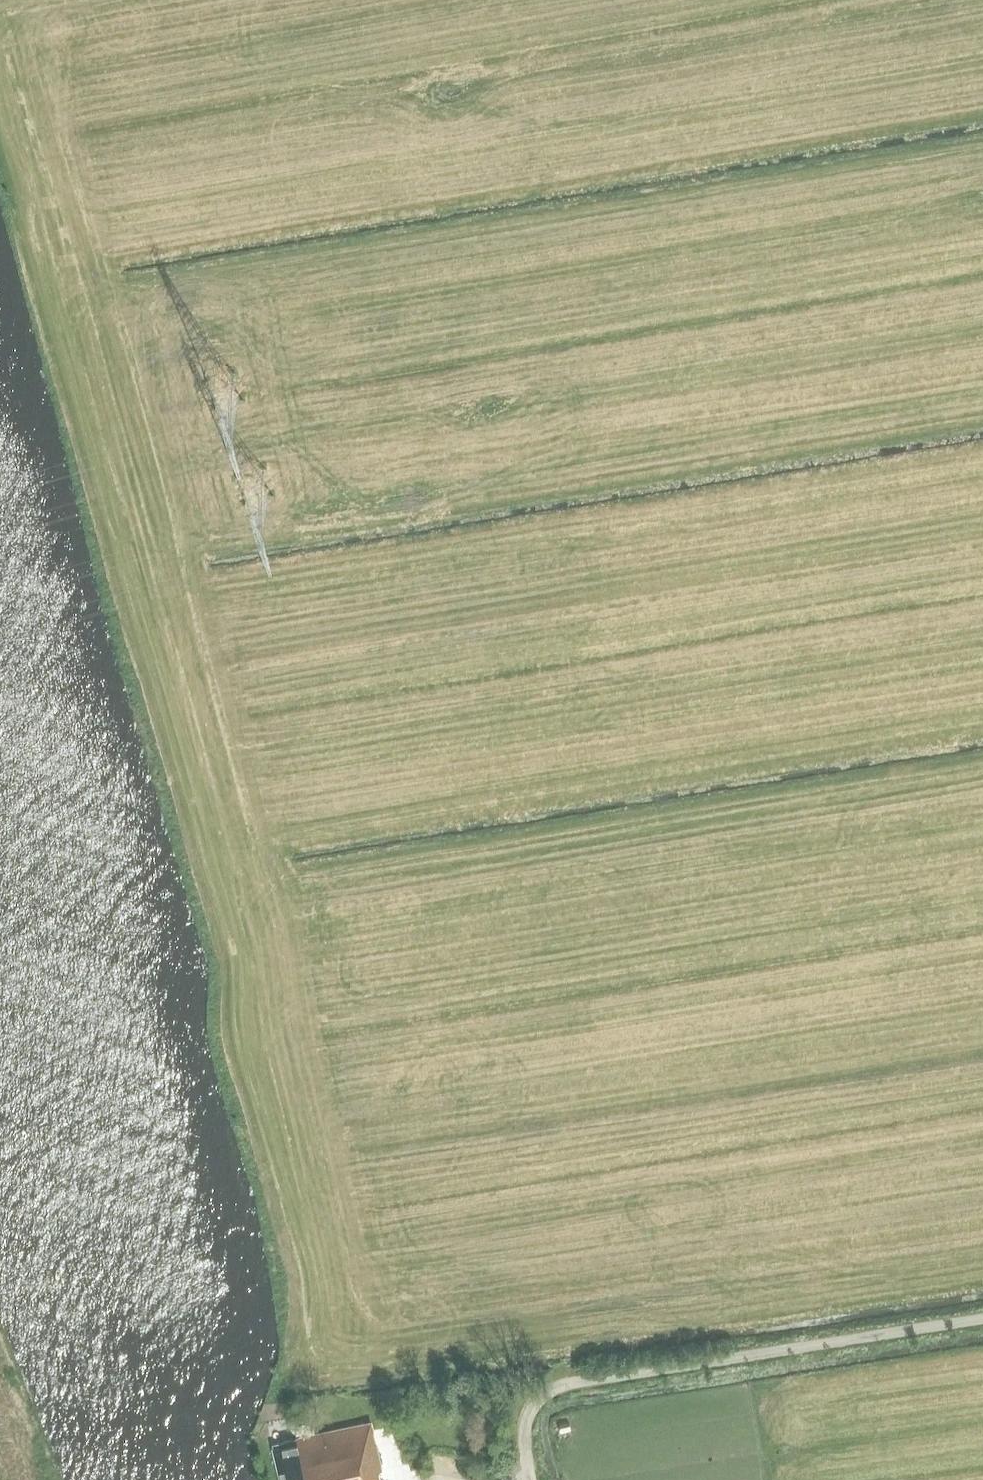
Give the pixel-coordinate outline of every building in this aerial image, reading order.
[(372,1424),(297,1439),(295,1433),(282,1436),(283,1442),(274,1444),(282,1479),(381,1479),(380,1474),(383,1473),(372,1424)]
